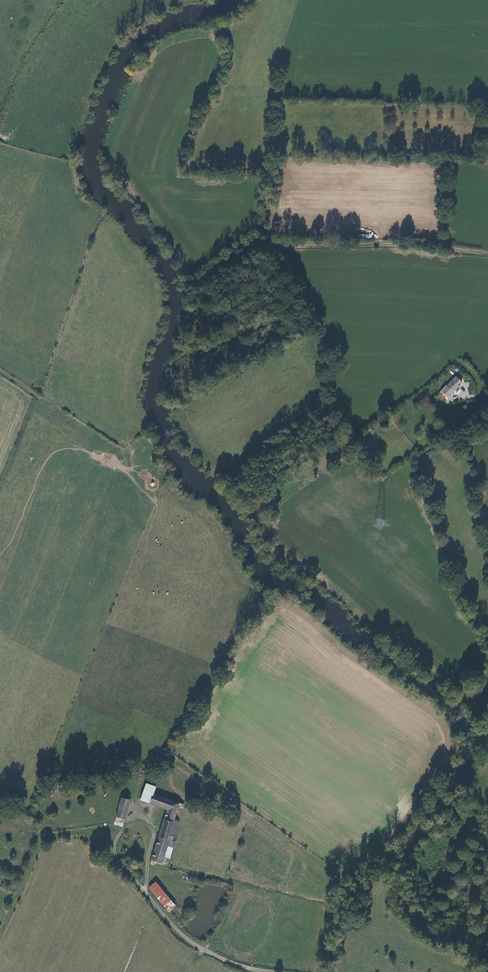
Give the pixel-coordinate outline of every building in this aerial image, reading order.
[(464,375),(461,371),(451,382),(450,382),(442,390),(447,395),(449,393),(451,395),(465,380),(462,377),(464,375)] [(166,809),(160,829),(176,832),(179,822),(174,820),(178,808),(180,802),(151,793),(154,786),(145,783),(139,798),(166,809)] [(115,816),(115,817),(123,819),(129,800),(120,798),(116,813),(115,813),(114,813),(113,814),(113,815),(114,816),(115,816)] [(121,827),(123,819),(115,817),(114,825),(121,827)] [(155,861),(162,863),(165,854),(168,846),(170,841),(172,842),(174,837),(175,837),(176,832),(160,829),(150,863),(154,865),(155,861)] [(156,881),(148,887),(169,912),(176,906),(156,881)]
